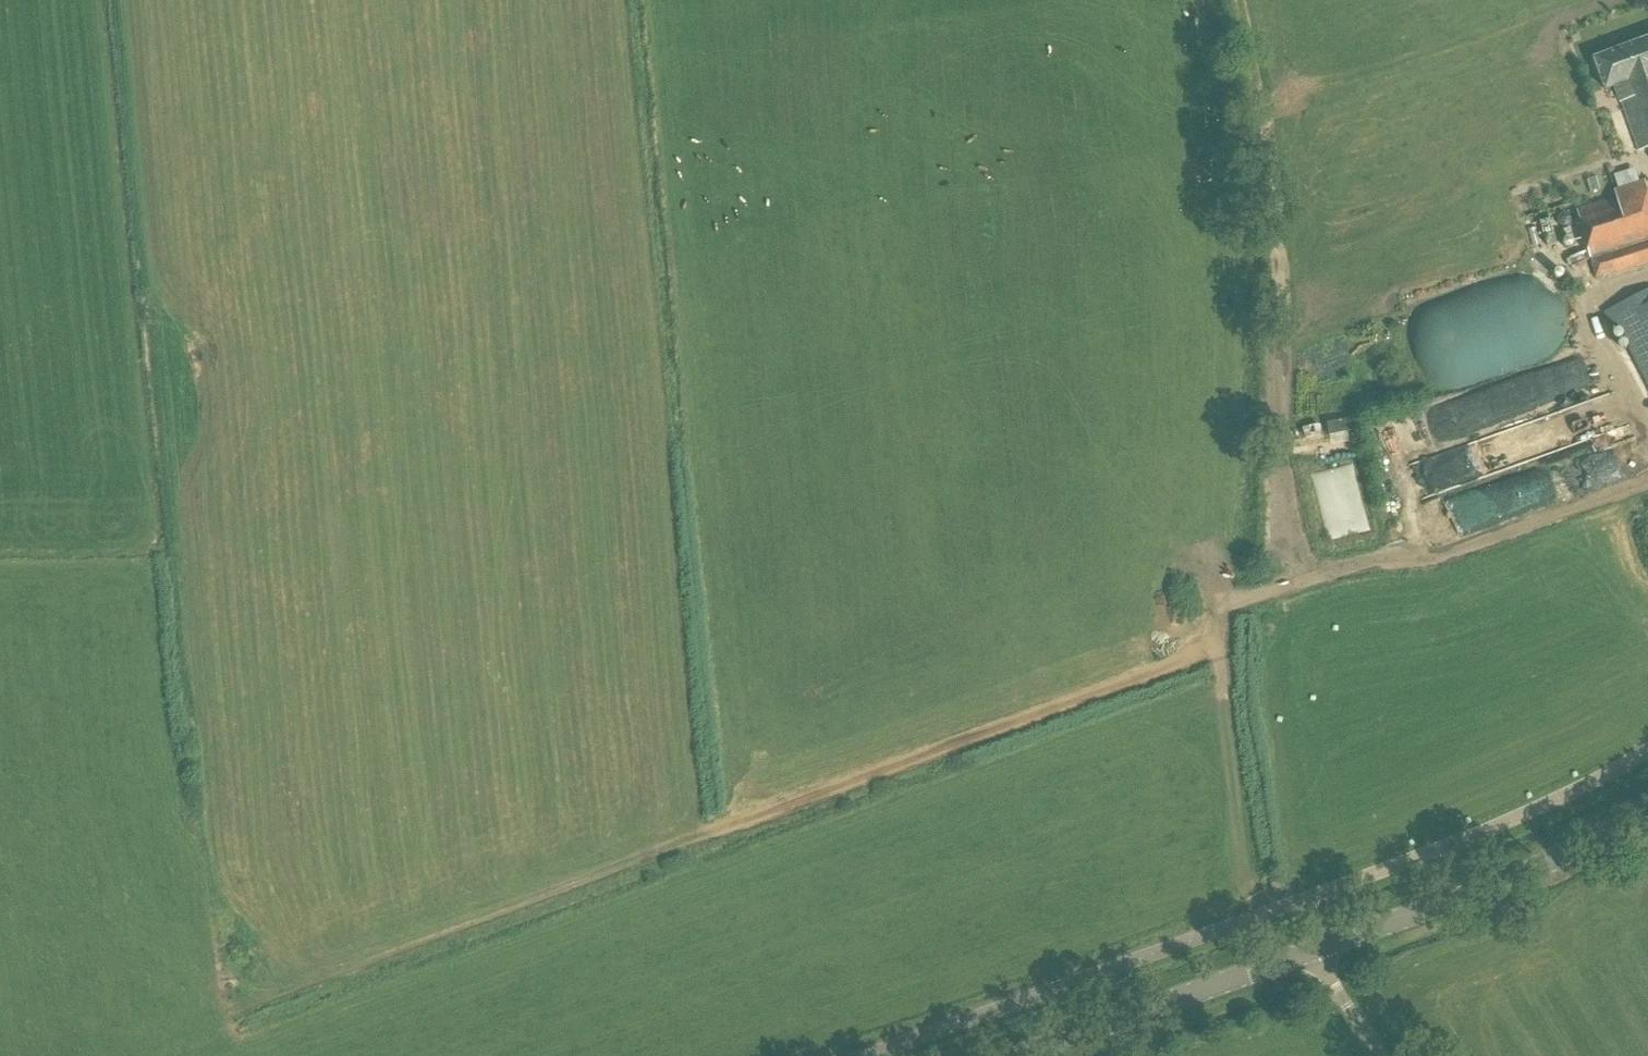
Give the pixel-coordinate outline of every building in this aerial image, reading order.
[(1593,58),(1605,89),(1616,85),(1639,151),(1647,147),(1647,38),(1593,58)] [(1647,261),(1647,195),(1644,181),(1614,190),(1616,198),(1576,210),(1595,277),(1647,261)] [(1603,312),(1610,325),(1614,323),(1617,329),(1620,328),(1647,382),(1647,289),(1603,312)] [(1546,343),(1460,368),(1466,388),(1551,363),(1546,343)] [(1571,415),(1578,438),(1638,419),(1631,396),(1571,415)] [(1460,433),(1454,410),(1410,422),(1417,445),(1460,433)] [(1272,890),(1280,887),(1279,886),(1277,880),(1269,883),(1272,890)]
